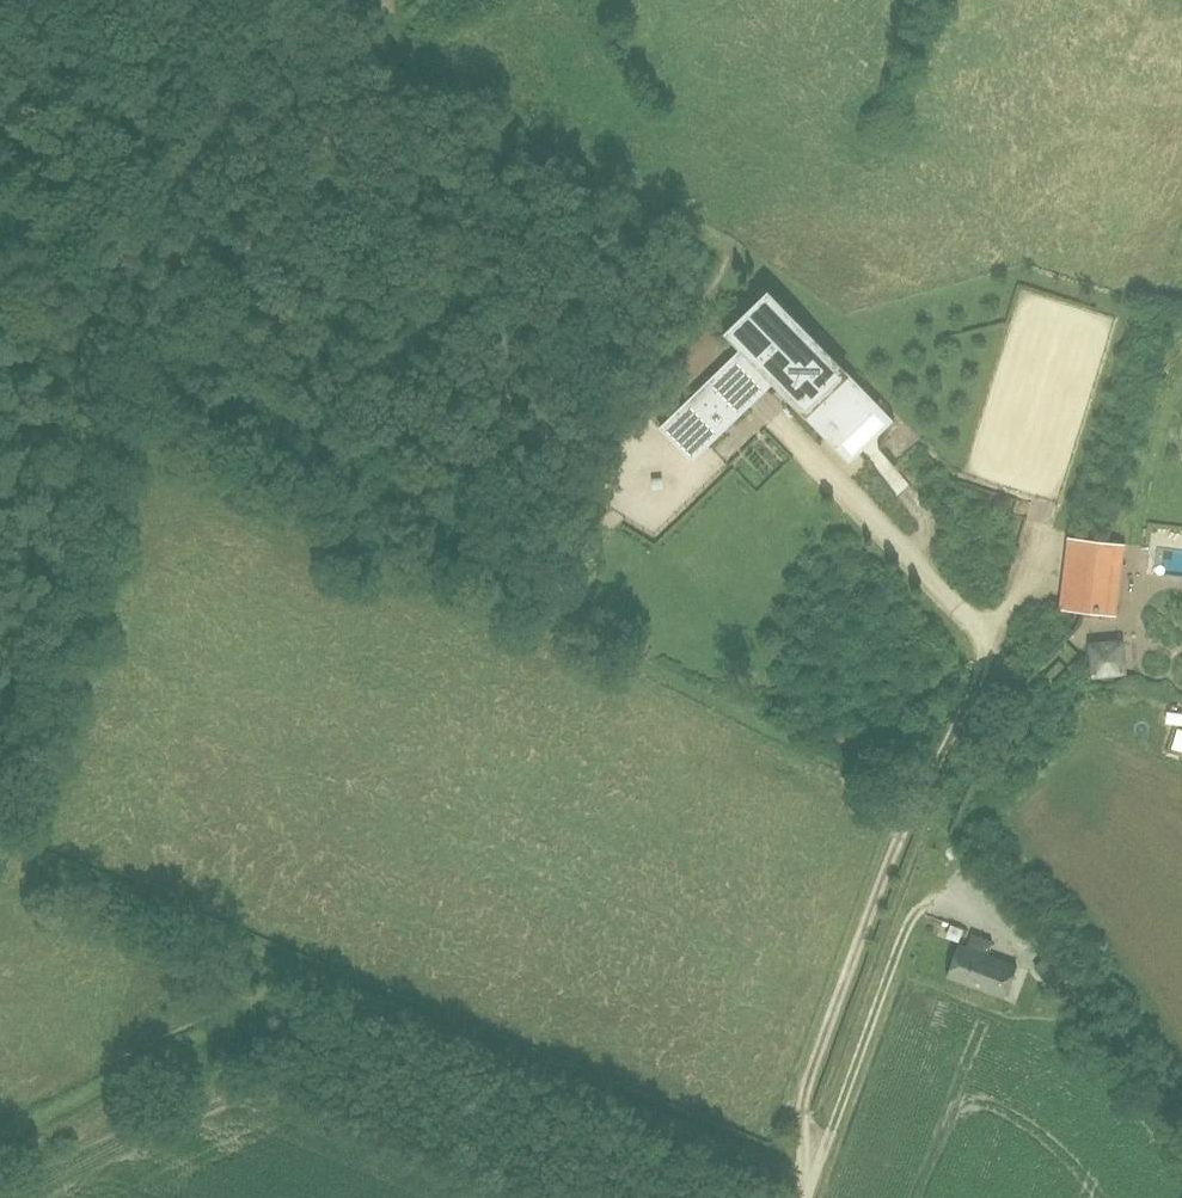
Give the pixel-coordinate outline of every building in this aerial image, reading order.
[(839,443),(875,409),(764,295),(728,330),(744,346),(677,411),(710,446),(777,380),(839,443)] [(885,444),(872,453),(901,496),(915,487),(885,444)] [(1058,609),(1109,616),(1118,544),(1068,538),(1058,609)] [(1124,642),(1093,645),(1096,675),(1127,672),(1124,642)] [(985,955),(990,942),(972,935),(967,948),(958,944),(946,976),(1004,998),(1017,967),(985,955)]
